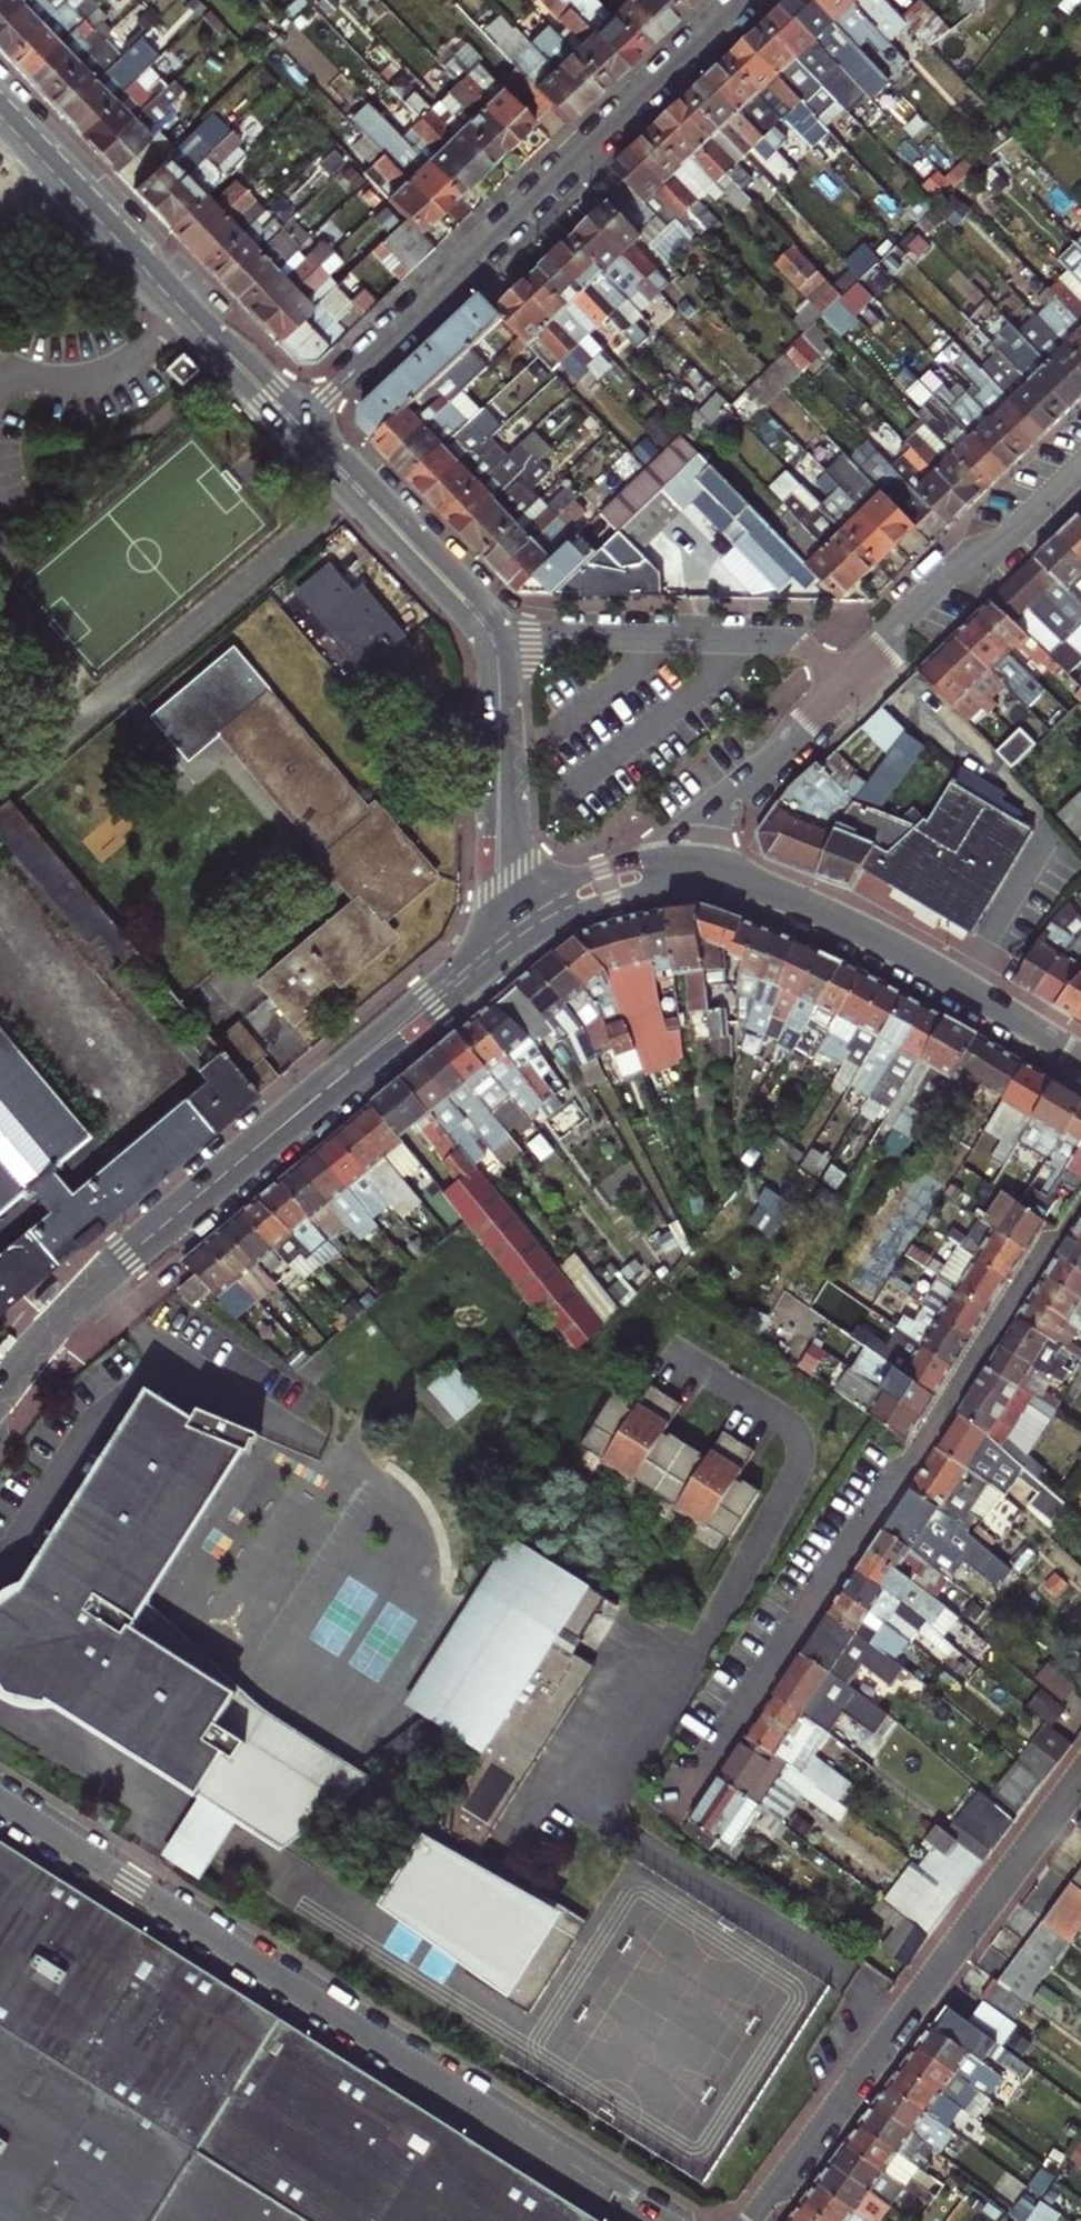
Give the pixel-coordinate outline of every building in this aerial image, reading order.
[(23,1),(22,0),(19,0),(2,16),(6,20),(0,26),(0,53),(2,55),(53,7),(47,0),(23,0),(23,1)] [(6,20),(2,16),(19,0),(0,0),(0,26),(6,20)] [(53,7),(2,55),(22,77),(43,58),(38,54),(57,36),(59,39),(100,0),(77,0),(71,6),(65,0),(61,0),(53,7)] [(59,39),(57,36),(38,54),(43,58),(22,77),(39,94),(99,37),(91,28),(116,4),(112,0),(100,0),(59,39)] [(625,64),(607,45),(602,49),(585,30),(587,28),(560,0),(542,0),(564,24),(555,32),(562,39),(605,84),(625,64)] [(625,64),(642,48),(610,14),(599,3),(591,11),(580,0),(560,0),(587,28),(585,30),(602,49),(607,45),(625,64)] [(599,3),(596,0),(580,0),(591,11),(599,3)] [(610,14),(642,48),(663,29),(644,9),(640,13),(628,0),(610,0),(617,7),(610,14)] [(663,29),(681,12),(669,0),(628,0),(640,13),(644,9),(663,29)] [(693,0),(669,0),(681,12),(693,0)] [(811,0),(790,0),(779,10),(798,29),(802,26),(819,44),(817,46),(863,93),(873,84),(839,48),(848,39),(811,0)] [(856,9),(857,8),(850,0),(811,0),(848,39),(855,46),(863,38),(873,48),(883,38),(856,9)] [(884,0),(850,0),(857,8),(856,9),(883,38),(884,39),(903,20),(884,0)] [(972,14),(973,0),(963,0),(962,13),(972,14)] [(972,14),(982,15),(984,0),(973,0),(972,14)] [(763,26),(796,60),(805,53),(830,79),(853,103),(863,93),(817,46),(819,44),(802,26),(798,29),(779,10),(763,26)] [(569,81),(587,100),(605,84),(562,39),(554,48),(520,13),(510,23),(529,43),(549,64),(547,66),(565,84),(569,81)] [(780,81),(814,117),(831,135),(834,138),(843,129),(811,95),(821,86),(796,60),(763,26),(743,45),(761,64),(765,61),(782,79),(780,81)] [(95,77),(125,49),(107,30),(99,37),(39,94),(58,115),(78,96),(75,92),(93,75),(95,77)] [(75,132),(135,75),(135,74),(126,65),(146,47),(137,37),(125,49),(95,77),(93,75),(75,92),(78,96),(58,115),(75,132)] [(565,121),(587,100),(569,81),(565,84),(547,66),(549,64),(529,43),(509,63),(522,76),(549,105),(565,121)] [(743,45),(725,61),(783,121),(790,114),(803,128),(814,117),(780,81),(782,79),(765,61),(761,64),(743,45)] [(805,53),(796,60),(821,86),(830,79),(805,53)] [(513,139),(531,121),(504,92),(475,62),(465,71),(449,54),(439,64),(475,102),(473,104),(491,122),(494,119),(513,139)] [(783,121),(725,61),(705,81),(723,100),(727,97),(744,115),(742,117),(763,139),(783,160),(793,150),(774,130),(783,121)] [(475,102),(439,64),(427,74),(443,91),(436,98),(493,158),(513,139),(494,119),(491,122),(473,104),(475,102)] [(1065,82),(1074,91),(1080,84),(1080,66),(1065,82)] [(132,115),(154,94),(135,75),(75,132),(95,153),(115,134),(111,130),(129,113),(132,115)] [(504,92),(531,121),(549,105),(522,76),(504,92)] [(705,81),(688,97),(744,157),(763,139),(742,117),(744,115),(727,97),(723,100),(705,81)] [(163,86),(154,94),(132,115),(129,113),(111,130),(115,134),(95,153),(112,171),(146,139),(155,131),(171,115),(162,105),(172,95),(163,86)] [(704,153),(740,191),(751,180),(736,165),(744,157),(688,97),(666,117),(685,136),(689,133),(706,151),(704,153)] [(436,98),(417,117),(437,139),(435,141),(453,158),(457,155),(476,175),(493,158),(436,98)] [(422,161),(454,194),(456,193),(476,175),(457,155),(453,158),(435,141),(437,139),(417,117),(406,127),(431,153),(422,161)] [(750,201),(740,191),(704,153),(706,151),(689,133),(685,136),(666,117),(649,134),(707,193),(714,201),(724,193),(740,211),(750,201)] [(820,145),(831,135),(814,117),(803,128),(820,145)] [(993,154),(1003,145),(980,121),(970,130),(993,154)] [(239,122),(224,136),(186,172),(184,170),(166,187),(169,191),(149,210),(166,228),(201,195),(265,134),(256,124),(248,131),(239,122)] [(370,123),(360,133),(399,174),(397,176),(415,195),(419,191),(438,210),(454,194),(422,161),(398,135),(389,143),(370,123)] [(197,141),(189,132),(172,148),(129,189),(149,210),(169,191),(166,187),(184,170),(186,172),(224,136),(214,125),(197,141)] [(399,174),(360,133),(356,128),(345,139),(368,164),(361,171),(405,217),(417,230),(438,210),(419,191),(415,195),(397,176),(399,174)] [(172,148),(155,131),(146,139),(112,171),(129,189),(172,148)] [(707,193),(649,134),(629,153),(648,172),(652,168),(669,187),(667,189),(687,211),(703,227),(712,219),(697,203),(707,193)] [(668,230),(687,211),(667,189),(669,187),(652,168),(648,172),(629,153),(611,170),(627,186),(668,230)] [(222,209),(244,189),(234,178),(207,203),(201,195),(166,228),(185,247),(205,228),(202,225),(220,207),(222,209)] [(711,276),(668,230),(627,186),(609,203),(641,236),(695,292),(711,276)] [(202,265),(262,208),(244,189),(222,209),(220,207),(202,225),(205,228),(185,247),(202,265)] [(632,245),(641,236),(609,203),(590,221),(590,222),(588,223),(607,243),(611,239),(627,257),(625,259),(645,279),(655,269),(632,245)] [(258,247),(279,228),(280,227),(262,208),(202,265),(222,286),(242,267),(238,263),(256,245),(258,247)] [(372,249),(400,278),(433,247),(417,230),(405,217),(372,249)] [(590,222),(590,221),(571,239),(603,273),(610,265),(635,290),(648,304),(659,294),(645,279),(625,259),(627,257),(611,239),(607,243),(588,223),(590,222)] [(238,303),(297,247),(279,228),(258,247),(256,245),(238,263),(242,267),(222,286),(238,303)] [(316,264),(332,250),(314,231),(297,247),(238,303),(258,323),(277,304),(274,300),(292,283),(294,285),(316,264)] [(614,302),(623,293),(603,273),(571,239),(550,259),(569,278),(573,275),(590,293),(587,295),(608,317),(612,320),(621,329),(636,346),(644,339),(636,330),(639,327),(614,302)] [(866,243),(849,258),(864,274),(881,260),(866,243)] [(1078,245),(1058,264),(1066,272),(1080,288),(1080,248),(1078,245)] [(793,246),(774,264),(823,316),(842,298),(832,288),(793,246)] [(533,275),(579,323),(589,314),(599,325),(608,317),(587,295),(590,293),(573,275),(569,278),(550,259),(533,275)] [(275,341),(335,284),(316,264),(294,285),(292,283),(274,300),(277,304),(258,323),(275,341)] [(610,265),(603,273),(623,293),(627,298),(635,290),(610,265)] [(655,269),(645,279),(659,294),(661,297),(672,286),(655,269)] [(861,280),(852,269),(832,288),(842,298),(858,282),(861,280)] [(1066,272),(1056,281),(1047,290),(1080,324),(1078,326),(1080,330),(1080,288),(1066,272)] [(533,275),(513,294),(512,295),(531,314),(534,312),(551,329),(549,331),(582,365),(593,356),(581,343),(590,334),(579,323),(533,275)] [(312,361),(375,302),(360,287),(349,298),(335,284),(275,341),(294,361),(312,361)] [(1036,316),(1080,363),(1080,330),(1078,326),(1080,324),(1047,290),(1036,301),(1043,309),(1036,316)] [(502,319),(551,372),(560,363),(578,382),(589,372),(582,365),(549,331),(551,329),(534,312),(531,314),(512,295),(494,312),(502,319)] [(372,443),(469,350),(502,319),(494,312),(479,296),(358,410),(358,428),(372,443)] [(590,334),(599,325),(589,314),(579,323),(590,334)] [(1080,397),(1080,396),(1080,363),(1036,316),(1026,325),(1016,334),(1041,362),(1040,363),(1058,382),(1062,378),(1080,397)] [(1060,417),(1080,397),(1062,378),(1058,382),(1040,363),(1041,362),(1016,334),(1008,325),(1000,317),(989,327),(1006,344),(1025,363),(1017,371),(1060,417)] [(1016,334),(1026,325),(1017,317),(1008,325),(1016,334)] [(621,329),(612,320),(603,329),(612,338),(621,329)] [(1025,414),(1043,433),(1060,417),(1017,371),(998,352),(988,342),(969,360),(985,376),(1005,397),(1003,400),(1021,418),(1025,414)] [(1006,344),(998,352),(1017,371),(1025,363),(1006,344)] [(486,368),(469,350),(372,443),(391,462),(410,444),(406,440),(425,421),(428,424),(448,404),(486,368)] [(196,370),(181,354),(166,369),(180,385),(196,370)] [(763,373),(744,391),(753,400),(760,408),(780,389),(763,373)] [(1023,452),(1043,433),(1025,414),(1021,418),(1003,400),(1005,397),(985,376),(974,386),(999,412),(991,419),(1023,452)] [(734,418),(753,400),(744,391),(729,405),(725,409),(734,418)] [(954,455),(986,489),(1005,470),(987,451),(983,455),(964,436),(967,434),(947,413),(926,391),(916,401),(937,422),(929,430),(954,455)] [(729,405),(718,393),(699,411),(710,423),(714,419),(725,409),(729,405)] [(1005,470),(1023,452),(991,419),(966,393),(947,413),(967,434),(964,436),(983,455),(987,451),(1005,470)] [(467,424),(448,404),(428,424),(425,421),(406,440),(410,444),(391,462),(408,481),(467,424)] [(723,429),(734,418),(725,409),(714,419),(723,429)] [(481,411),(467,424),(476,433),(490,420),(481,411)] [(693,439),(706,426),(710,423),(699,411),(682,428),(693,439)] [(465,463),(489,440),(499,429),(490,420),(476,433),(467,424),(408,481),(428,501),(447,483),(443,479),(462,461),(465,463)] [(968,506),(986,489),(954,455),(944,464),(914,433),(904,443),(910,449),(930,470),(928,472),(946,491),(950,487),(968,506)] [(507,459),(489,440),(465,463),(462,461),(443,479),(447,483),(428,501),(444,519),(507,459)] [(876,453),(868,445),(851,462),(858,469),(876,453)] [(501,501),(536,467),(518,448),(507,459),(444,519),(464,539),(484,521),(480,517),(499,499),(501,501)] [(930,470),(910,449),(891,468),(933,511),(947,526),(968,506),(950,487),(946,491),(928,472),(930,470)] [(618,532),(672,481),(683,471),(665,452),(601,514),(618,532)] [(933,511),(891,468),(876,453),(858,469),(915,528),(933,511)] [(697,482),(703,488),(721,507),(720,509),(720,515),(727,523),(732,523),(735,521),(747,534),(734,547),(780,593),(793,581),(805,593),(818,581),(787,550),(697,457),(684,469),(697,482)] [(480,557),(514,524),(505,515),(549,474),(539,464),(536,467),(501,501),(499,499),(480,517),(484,521),(464,539),(480,557)] [(697,482),(684,469),(683,471),(672,481),(690,500),(703,488),(697,482)] [(843,471),(832,481),(858,509),(856,511),(874,530),(878,526),(897,545),(915,528),(858,469),(849,477),(843,471)] [(692,502),(690,500),(672,481),(618,532),(551,596),(591,596),(692,502)] [(820,506),(876,565),(895,546),(897,545),(878,526),(874,530),(856,511),(858,509),(832,481),(813,499),(820,506)] [(537,539),(573,504),(578,500),(568,490),(548,509),(539,500),(514,524),(480,557),(500,577),(519,559),(516,555),(535,537),(537,539)] [(516,594),(576,537),(568,529),(583,515),(573,504),(537,539),(535,537),(516,555),(519,559),(500,577),(516,594)] [(806,509),(796,519),(821,545),(819,547),(837,565),(841,562),(859,581),(876,565),(820,506),(811,515),(806,509)] [(1080,517),(1057,540),(1080,561),(1080,518),(1080,517)] [(821,545),(796,519),(787,527),(793,533),(791,535),(796,541),(787,550),(818,581),(838,601),(859,581),(841,562),(837,565),(819,547),(821,545)] [(1057,540),(1035,561),(1080,602),(1080,561),(1057,540)] [(1080,610),(1080,602),(1035,561),(991,604),(1041,648),(1080,610)] [(333,567),(302,594),(369,669),(407,634),(366,588),(358,595),(333,567)] [(991,604),(973,621),(1009,654),(1016,647),(1080,704),(1080,703),(1080,683),(1041,648),(991,604)] [(1028,672),(1009,654),(973,621),(955,638),(1005,686),(1030,709),(1048,690),(1034,677),(1028,672)] [(936,656),(987,705),(990,701),(1005,686),(955,638),(936,656)] [(234,735),(331,854),(335,860),(366,834),(396,871),(365,896),(371,903),(365,907),(271,985),(281,997),(305,1027),(331,1005),(325,999),(346,981),(352,989),(408,943),(396,927),(451,882),(393,812),(385,819),(251,654),(170,719),(203,760),(234,735)] [(918,673),(968,725),(983,709),(987,705),(936,656),(918,673)] [(1032,667),(1028,672),(1034,677),(1038,673),(1032,667)] [(987,705),(996,713),(999,710),(990,701),(987,705)] [(992,717),(996,713),(987,705),(983,709),(992,717)] [(881,709),(860,729),(886,756),(902,736),(905,733),(881,709)] [(1033,749),(1017,734),(997,755),(1012,771),(1033,749)] [(873,774),(863,787),(832,828),(815,876),(851,890),(862,871),(875,847),(888,855),(925,822),(914,807),(893,822),(872,813),(921,750),(902,736),(886,756),(873,774)] [(873,774),(844,744),(830,758),(850,777),(851,775),(863,787),(873,774)] [(832,828),(863,787),(851,775),(850,777),(830,758),(820,767),(816,764),(789,789),(756,834),(765,858),(815,876),(832,828)] [(958,768),(928,819),(925,822),(888,855),(875,847),(862,871),(970,935),(1032,831),(1016,822),(1020,814),(999,801),(1003,795),(958,768)] [(1060,813),(1080,835),(1080,793),(1060,813)] [(24,801),(2,819),(102,941),(114,931),(139,962),(149,954),(24,801)] [(326,859),(365,907),(371,903),(365,896),(396,871),(366,834),(335,860),(331,854),(326,859)] [(851,890),(815,876),(815,878),(850,891),(851,890)] [(1080,936),(1080,923),(1074,919),(1077,914),(1067,902),(1015,984),(1034,996),(1065,956),(1080,936)] [(691,1009),(692,1008),(707,1007),(696,905),(665,909),(673,972),(686,970),(691,1009)] [(696,905),(707,1007),(711,1036),(714,1069),(731,1067),(727,1030),(724,1030),(725,1012),(726,982),(723,943),(731,946),(729,954),(742,959),(754,925),(696,905)] [(665,909),(639,915),(658,999),(666,997),(662,976),(673,975),(673,972),(665,909)] [(610,922),(632,1005),(639,1003),(637,989),(646,986),(650,1001),(658,999),(639,915),(610,922)] [(651,1008),(634,1015),(632,1005),(610,922),(575,936),(604,971),(631,1043),(647,1037),(654,1056),(662,1053),(651,1008)] [(737,973),(736,1018),(746,1022),(749,1013),(751,1014),(756,998),(762,1000),(764,995),(756,992),(775,934),(754,925),(742,959),(737,973)] [(798,942),(775,934),(756,992),(764,995),(762,1000),(756,998),(751,1014),(764,1018),(760,1031),(768,1034),(774,1017),(779,1018),(780,1013),(775,1011),(798,942)] [(633,1050),(631,1043),(604,971),(575,936),(574,937),(534,969),(581,1026),(582,1029),(597,1056),(611,1045),(615,1056),(633,1050)] [(820,952),(798,942),(775,1011),(780,1013),(779,1018),(774,1017),(768,1034),(765,1044),(779,1050),(788,1028),(820,952)] [(804,1035),(842,963),(820,952),(788,1028),(804,1035)] [(149,954),(139,962),(128,971),(135,978),(155,961),(149,954)] [(1080,976),(1080,969),(1065,956),(1034,996),(1055,1008),(1080,976)] [(863,973),(842,963),(804,1035),(793,1056),(812,1066),(820,1052),(863,973)] [(562,1032),(569,1040),(582,1029),(581,1026),(534,969),(514,985),(557,1036),(562,1032)] [(863,973),(820,1052),(844,1066),(847,1059),(850,1054),(845,1051),(884,984),(863,973)] [(1080,1012),(1080,976),(1055,1008),(1074,1020),(1080,1012)] [(906,995),(884,984),(845,1051),(850,1054),(847,1059),(863,1069),(906,995)] [(532,1044),(538,1052),(557,1036),(514,985),(490,1005),(532,1044)] [(906,995),(863,1069),(858,1078),(878,1089),(879,1086),(925,1006),(906,995)] [(549,1069),(538,1052),(532,1044),(490,1005),(475,1018),(529,1084),(550,1114),(560,1106),(539,1075),(549,1069)] [(946,1017),(925,1006),(879,1086),(891,1093),(889,1096),(898,1101),(946,1017)] [(707,1007),(692,1008),(696,1038),(711,1036),(707,1007)] [(209,1027),(188,1045),(218,1082),(81,1196),(60,1169),(100,1135),(0,1014),(0,1217),(39,1186),(60,1213),(37,1233),(64,1264),(267,1097),(245,1071),(231,1053),(224,1045),(209,1027)] [(946,1017),(898,1101),(907,1107),(897,1124),(908,1130),(916,1135),(921,1128),(977,1034),(946,1017)] [(455,1034),(531,1128),(550,1114),(529,1084),(475,1018),(455,1034)] [(231,1053),(257,1031),(250,1023),(224,1045),(231,1053)] [(267,1053),(273,1061),(278,1058),(257,1031),(231,1053),(245,1071),(256,1062),(267,1053)] [(572,1057),(578,1052),(569,1040),(562,1032),(557,1036),(557,1037),(572,1057)] [(455,1034),(438,1049),(490,1115),(502,1106),(518,1125),(524,1133),(531,1128),(455,1034)] [(1025,1063),(977,1034),(921,1128),(937,1138),(957,1106),(964,1109),(976,1090),(1000,1105),(1025,1063)] [(490,1115),(438,1049),(419,1064),(472,1129),(488,1149),(506,1134),(490,1115)] [(267,1053),(256,1062),(277,1088),(288,1079),(273,1061),(267,1053)] [(844,1066),(841,1070),(852,1076),(850,1079),(856,1082),(858,1078),(863,1069),(847,1059),(844,1066)] [(277,1088),(256,1062),(245,1071),(267,1097),(277,1088)] [(985,1137),(998,1146),(1010,1153),(1017,1141),(1056,1081),(1025,1063),(1000,1105),(997,1108),(1001,1110),(985,1137)] [(453,1144),(472,1129),(419,1064),(401,1080),(453,1144)] [(602,1328),(453,1144),(401,1080),(371,1105),(403,1144),(418,1132),(460,1187),(446,1198),(464,1222),(524,1296),(529,1292),(577,1351),(602,1328)] [(1080,1106),(1080,1096),(1056,1081),(1017,1141),(1029,1149),(1000,1193),(1010,1199),(1017,1204),(1028,1188),(1042,1166),(1080,1106)] [(898,1101),(889,1096),(885,1105),(893,1110),(898,1101)] [(401,1181),(420,1165),(403,1144),(371,1105),(352,1121),(401,1181)] [(502,1106),(490,1115),(506,1134),(518,1125),(502,1106)] [(1042,1166),(1052,1173),(1038,1195),(1046,1200),(1058,1182),(1080,1145),(1080,1106),(1042,1166)] [(414,1197),(401,1181),(352,1121),(334,1135),(374,1185),(384,1196),(397,1212),(414,1197)] [(916,1135),(908,1130),(895,1153),(903,1158),(916,1135)] [(488,1149),(506,1171),(524,1156),(506,1134),(488,1149)] [(334,1135),(316,1151),(356,1200),(374,1185),(334,1135)] [(782,1140),(776,1151),(791,1161),(797,1150),(782,1140)] [(1058,1182),(1061,1184),(1077,1194),(1080,1186),(1080,1145),(1058,1182)] [(1010,1153),(998,1146),(977,1178),(989,1186),(1010,1153)] [(316,1151),(297,1166),(338,1217),(343,1223),(357,1211),(361,1216),(366,1212),(365,1211),(356,1200),(316,1151)] [(832,1167),(813,1156),(805,1171),(824,1182),(832,1167)] [(338,1217),(297,1166),(278,1182),(309,1220),(329,1242),(335,1237),(326,1227),(338,1217)] [(847,1179),(836,1173),(829,1185),(840,1191),(847,1179)] [(325,1246),(329,1242),(309,1220),(278,1182),(258,1199),(302,1246),(315,1235),(325,1246)] [(1050,1202),(1061,1184),(1058,1182),(1046,1200),(1050,1202)] [(384,1196),(374,1185),(356,1200),(365,1211),(384,1196)] [(1038,1195),(1028,1188),(1017,1204),(1041,1220),(1051,1203),(1050,1202),(1046,1200),(1038,1195)] [(239,1215),(279,1256),(290,1247),(294,1252),(305,1264),(313,1257),(302,1246),(258,1199),(239,1215)] [(1026,1252),(1045,1223),(1041,1220),(1017,1204),(1010,1199),(991,1229),(1026,1252)] [(284,1261),(279,1256),(239,1215),(220,1231),(265,1279),(275,1290),(295,1272),(284,1261)] [(979,1215),(976,1220),(981,1223),(984,1218),(979,1215)] [(978,1228),(981,1223),(976,1220),(972,1217),(969,1222),(978,1228)] [(1080,1243),(1080,1220),(1070,1237),(1080,1243)] [(948,1231),(943,1239),(959,1249),(1008,1280),(1026,1252),(991,1229),(978,1249),(948,1231)] [(202,1246),(252,1299),(256,1303),(260,1299),(252,1290),(265,1279),(220,1231),(202,1246)] [(64,1264),(37,1233),(0,1264),(0,1317),(64,1264)] [(1070,1237),(1057,1257),(1080,1273),(1080,1243),(1070,1237)] [(418,1262),(429,1252),(419,1240),(408,1249),(418,1262)] [(195,1277),(211,1294),(217,1301),(233,1317),(252,1299),(202,1246),(182,1262),(195,1277)] [(279,1256),(284,1261),(290,1256),(294,1252),(290,1247),(279,1256)] [(912,1249),(906,1258),(924,1269),(930,1260),(912,1249)] [(990,1310),(1008,1280),(959,1249),(945,1269),(933,1262),(927,1271),(942,1279),(990,1310)] [(284,1261),(295,1272),(301,1268),(290,1256),(284,1261)] [(1057,1257),(1044,1279),(1079,1301),(1080,1299),(1080,1273),(1057,1257)] [(193,1309),(211,1294),(195,1277),(178,1291),(193,1309)] [(990,1310),(942,1279),(923,1309),(971,1339),(990,1310)] [(1079,1301),(1044,1279),(1031,1300),(1077,1329),(1080,1332),(1080,1302),(1079,1301)] [(375,1292),(369,1285),(353,1298),(359,1304),(375,1292)] [(359,1304),(353,1298),(341,1309),(350,1319),(363,1308),(359,1304)] [(1031,1300),(1018,1319),(1064,1348),(1080,1359),(1080,1350),(1069,1342),(1077,1329),(1031,1300)] [(350,1319),(341,1309),(337,1312),(347,1322),(350,1319)] [(900,1334),(910,1341),(953,1368),(971,1339),(923,1309),(911,1327),(906,1324),(900,1334)] [(1058,1358),(1064,1348),(1018,1319),(1001,1346),(1039,1371),(1065,1388),(1073,1375),(1064,1369),(1068,1364),(1058,1358)] [(121,1337),(113,1344),(117,1347),(125,1341),(121,1337)] [(953,1368),(910,1341),(896,1364),(883,1355),(887,1350),(867,1337),(861,1346),(866,1349),(934,1398),(953,1368)] [(1030,1386),(1039,1371),(1001,1346),(987,1368),(1035,1399),(1039,1392),(1030,1386)] [(866,1349),(851,1370),(921,1419),(934,1398),(866,1349)] [(450,1367),(426,1387),(456,1423),(480,1403),(450,1367)] [(1052,1410),(1035,1399),(987,1368),(957,1415),(961,1417),(986,1434),(998,1445),(1004,1437),(1025,1404),(1046,1418),(1052,1410)] [(921,1419),(851,1370),(850,1370),(841,1382),(832,1375),(825,1384),(906,1442),(921,1419)] [(709,1527),(731,1541),(762,1493),(745,1482),(743,1485),(737,1482),(756,1452),(725,1432),(707,1462),(701,1459),(703,1456),(671,1435),(669,1438),(664,1435),(682,1406),(651,1386),(634,1413),(629,1410),(635,1401),(613,1387),(590,1424),(594,1427),(582,1446),(604,1460),(602,1463),(634,1483),(635,1480),(678,1507),(676,1509),(707,1529),(709,1527)] [(150,1397),(139,1390),(14,1590),(8,1592),(0,1597),(0,1613),(4,1609),(8,1606),(13,1603),(17,1601),(23,1599),(28,1597),(32,1596),(37,1596),(40,1597),(51,1579),(40,1571),(150,1397)] [(150,1397),(40,1571),(51,1579),(40,1597),(37,1596),(32,1596),(28,1597),(23,1599),(17,1601),(13,1603),(8,1606),(4,1609),(0,1613),(0,1686),(5,1691),(11,1695),(17,1698),(23,1701),(29,1702),(36,1703),(42,1703),(48,1702),(53,1701),(57,1700),(62,1698),(112,1729),(205,1788),(235,1807),(239,1800),(302,1840),(343,1806),(217,1726),(207,1742),(197,1736),(218,1703),(209,1698),(189,1690),(169,1683),(146,1676),(144,1678),(106,1654),(117,1635),(124,1639),(135,1622),(131,1619),(142,1602),(146,1605),(147,1603),(242,1452),(249,1455),(255,1437),(258,1438),(259,1436),(197,1413),(191,1422),(150,1397)] [(985,1483),(1006,1452),(998,1445),(986,1434),(961,1417),(938,1452),(985,1483)] [(1023,1454),(1004,1437),(998,1445),(1006,1452),(1018,1463),(1023,1454)] [(969,1535),(997,1492),(993,1489),(985,1483),(938,1452),(911,1493),(940,1512),(950,1519),(969,1535)] [(999,1483),(993,1489),(997,1492),(999,1494),(1005,1488),(999,1483)] [(925,1535),(940,1512),(911,1493),(884,1533),(913,1553),(917,1545),(925,1535)] [(935,1542),(950,1519),(940,1512),(925,1535),(935,1542)] [(945,1577),(924,1560),(913,1553),(884,1533),(870,1554),(916,1584),(950,1612),(965,1594),(945,1577)] [(924,1560),(929,1553),(917,1545),(913,1553),(924,1560)] [(974,1562),(982,1554),(973,1546),(965,1554),(974,1562)] [(950,1572),(929,1553),(924,1560),(945,1577),(950,1572)] [(952,1614),(950,1612),(916,1584),(870,1554),(856,1574),(897,1601),(922,1622),(931,1612),(944,1623),(952,1614)] [(897,1601),(856,1574),(843,1595),(898,1632),(912,1644),(919,1635),(949,1659),(956,1650),(936,1633),(922,1622),(897,1601)] [(217,1726),(343,1806),(439,1724),(454,1734),(469,1710),(450,1698),(449,1694),(449,1690),(450,1680),(452,1668),(455,1655),(457,1648),(459,1642),(461,1636),(464,1630),(466,1625),(470,1619),(473,1614),(476,1610),(479,1606),(482,1602),(484,1599),(487,1596),(490,1593),(491,1591),(481,1585),(406,1703),(424,1714),(356,1772),(264,1714),(255,1707),(241,1696),(224,1680),(195,1649),(177,1630),(157,1612),(147,1603),(146,1605),(142,1602),(131,1619),(135,1622),(124,1639),(117,1635),(106,1654),(144,1678),(146,1676),(169,1683),(189,1690),(209,1698),(218,1703),(197,1736),(207,1742),(217,1726)] [(551,1629),(491,1591),(490,1593),(487,1596),(484,1599),(482,1602),(479,1606),(476,1610),(473,1614),(470,1619),(466,1625),(464,1630),(461,1636),(459,1642),(457,1648),(455,1655),(452,1668),(450,1680),(449,1690),(449,1694),(450,1698),(469,1710),(454,1734),(485,1753),(437,1829),(478,1855),(479,1854),(492,1834),(469,1820),(474,1812),(497,1826),(585,1687),(535,1655),(551,1629)] [(897,1662),(912,1644),(898,1632),(843,1595),(829,1615),(890,1656),(897,1662)] [(936,1633),(944,1623),(931,1612),(922,1622),(936,1633)] [(891,1684),(903,1667),(897,1662),(890,1656),(829,1615),(801,1657),(846,1687),(861,1664),(891,1684)] [(561,1636),(551,1629),(535,1655),(585,1687),(597,1668),(557,1643),(561,1636)] [(858,1695),(846,1687),(801,1657),(774,1698),(830,1735),(848,1708),(873,1728),(883,1715),(858,1695)] [(1073,1687),(1048,1666),(1037,1679),(1062,1700),(1073,1687)] [(2,1704),(17,1711),(29,1713),(42,1715),(52,1713),(66,1708),(109,1734),(112,1729),(62,1698),(57,1700),(53,1701),(48,1702),(42,1703),(36,1703),(29,1702),(23,1701),(17,1698),(11,1695),(5,1691),(0,1686),(0,1702),(2,1704)] [(1043,1690),(1028,1709),(1045,1722),(1050,1726),(1065,1708),(1043,1690)] [(746,1739),(788,1767),(797,1774),(839,1806),(853,1787),(815,1758),(830,1735),(774,1698),(746,1739)] [(1072,1744),(1050,1726),(1045,1722),(1031,1743),(1057,1764),(1072,1744)] [(764,1804),(788,1767),(746,1739),(718,1781),(769,1815),(773,1810),(764,1804)] [(1043,1782),(1057,1764),(1031,1743),(1029,1741),(1015,1759),(1018,1761),(1043,1782)] [(1018,1761),(989,1800),(1015,1820),(1043,1782),(1018,1761)] [(790,1783),(833,1815),(839,1806),(797,1774),(790,1783)] [(807,1862),(814,1852),(768,1817),(769,1815),(718,1781),(683,1832),(710,1851),(717,1842),(731,1851),(757,1813),(766,1819),(761,1827),(807,1862)] [(292,1849),(302,1840),(239,1800),(235,1807),(205,1788),(202,1793),(292,1849)] [(965,1810),(1001,1838),(1015,1820),(989,1800),(980,1792),(965,1810)] [(205,1801),(178,1844),(210,1863),(236,1820),(205,1801)] [(839,1806),(833,1815),(846,1825),(853,1816),(839,1806)] [(492,1834),(497,1826),(474,1812),(469,1820),(492,1834)] [(590,1924),(479,1854),(478,1855),(430,1828),(380,1908),(470,1972),(477,1961),(390,1906),(428,1845),(570,1935),(562,1946),(572,1952),(590,1924)] [(919,1866),(957,1895),(983,1862),(945,1833),(919,1866)] [(0,1844),(0,2220),(595,2220),(61,1883),(0,1844)] [(200,1879),(210,1863),(178,1844),(169,1860),(200,1879)] [(570,1935),(428,1845),(390,1906),(477,1961),(470,1972),(468,1974),(523,2009),(533,1993),(541,1998),(547,1988),(548,1989),(572,1952),(562,1946),(570,1935)] [(883,1903),(901,1916),(926,1936),(941,1916),(957,1895),(919,1866),(913,1862),(882,1902),(883,1903)] [(1080,1893),(1080,1872),(1079,1871),(1069,1884),(1080,1893)] [(1080,1927),(1080,1893),(1069,1884),(1041,1923),(1069,1943),(1080,1927)] [(882,1950),(907,1967),(926,1936),(901,1916),(883,1903),(875,1912),(897,1928),(882,1950)] [(1027,1942),(1055,1963),(1069,1943),(1041,1923),(1027,1942)] [(1041,1983),(1055,1963),(1027,1942),(1012,1962),(1041,1983)] [(1027,2003),(1041,1983),(1012,1962),(998,1982),(1027,2003)] [(998,1982),(983,2003),(1011,2023),(1027,2003),(998,1982)] [(533,1993),(523,2009),(532,2015),(548,1989),(547,1988),(541,1998),(533,1993)] [(932,2026),(917,2046),(976,2088),(980,2091),(994,2071),(983,2063),(996,2044),(968,2023),(954,2042),(932,2026)] [(903,2066),(962,2108),(976,2088),(917,2046),(911,2055),(903,2066)] [(948,2127),(962,2108),(903,2066),(889,2085),(948,2127)] [(875,2105),(933,2147),(934,2148),(948,2127),(889,2085),(875,2105)] [(875,2105),(860,2125),(919,2167),(933,2147),(875,2105)] [(955,2132),(971,2143),(979,2132),(963,2121),(955,2132)] [(846,2143),(905,2186),(920,2197),(930,2204),(937,2195),(912,2177),(919,2167),(860,2125),(846,2143)] [(846,2143),(832,2163),(891,2206),(905,2186),(846,2143)] [(869,2220),(879,2220),(891,2206),(832,2163),(817,2184),(869,2220)] [(803,2203),(827,2220),(869,2220),(817,2184),(803,2203)] [(930,2204),(920,2197),(905,2216),(912,2220),(917,2220),(930,2204)] [(803,2203),(790,2220),(827,2220),(803,2203)] [(1000,2217),(1005,2220),(1024,2220),(1006,2208),(1000,2217)]
